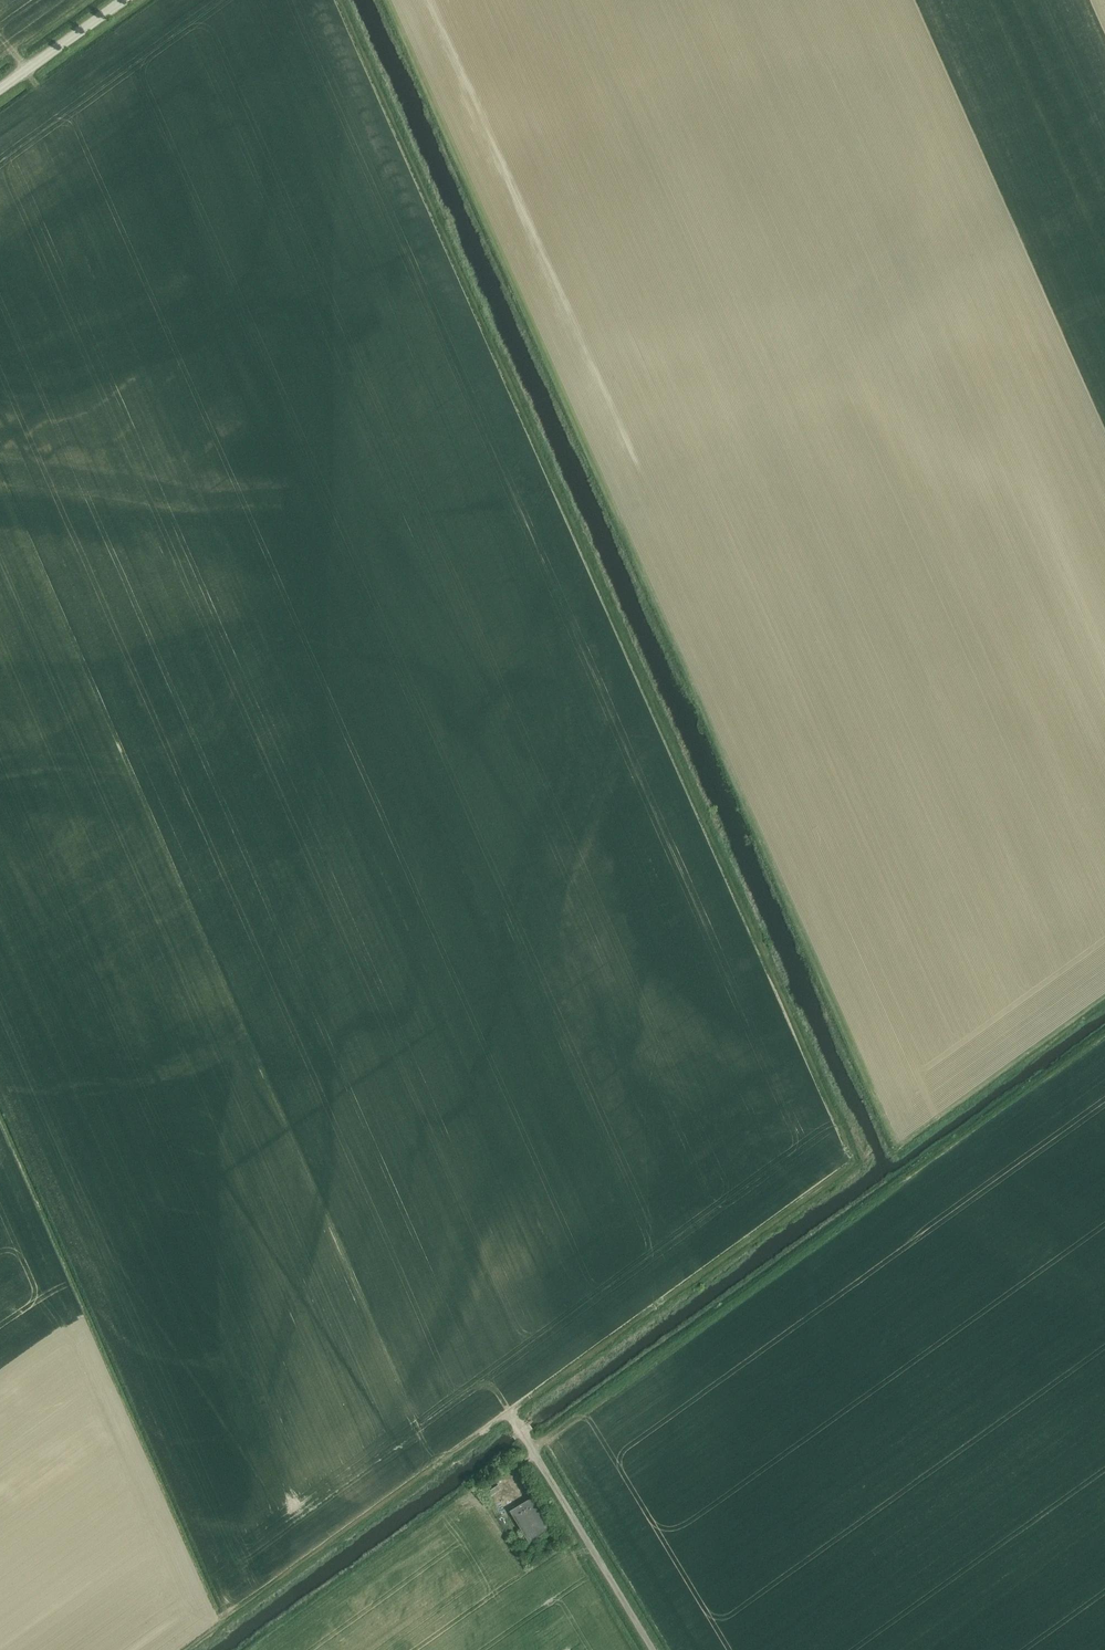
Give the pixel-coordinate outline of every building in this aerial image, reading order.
[(511,1512),(527,1541),(546,1529),(530,1501),(511,1512)]
